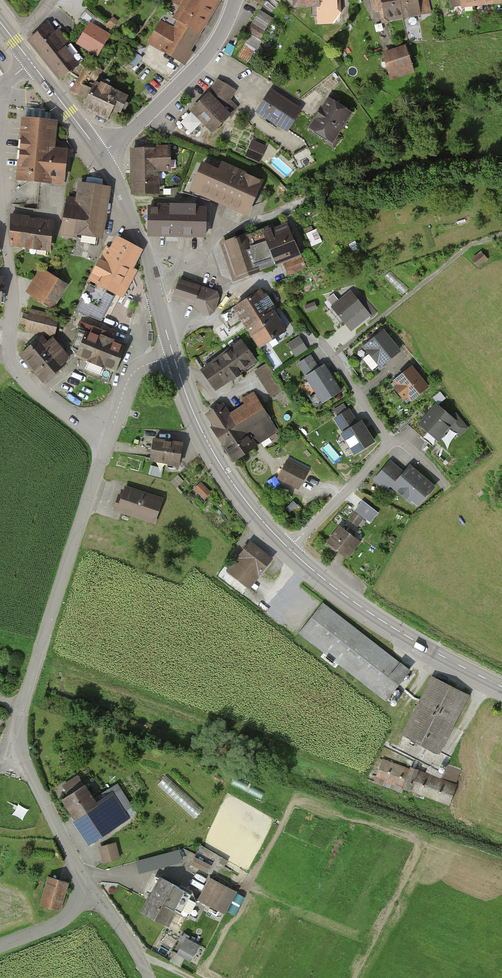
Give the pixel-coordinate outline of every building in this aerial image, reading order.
[(225,0),(186,0),(175,18),(203,35),(225,0)] [(293,11),(340,12),(340,0),(293,0),(293,11)] [(374,14),(382,13),(384,23),(430,14),(427,0),(372,0),(374,14)] [(451,10),(501,5),(501,0),(450,0),(451,10)] [(249,29),(263,36),(274,16),(260,9),(249,29)] [(164,20),(149,46),(185,67),(200,41),(164,20)] [(91,22),(77,46),(99,59),(113,35),(91,22)] [(50,26),(30,43),(59,79),(80,62),(50,26)] [(408,49),(382,56),(389,80),(415,73),(408,49)] [(207,99),(192,112),(213,135),(240,111),(231,101),(236,92),(219,81),(207,99)] [(95,84),(83,111),(110,123),(122,96),(95,84)] [(303,110),(271,91),(257,114),(289,133),(303,110)] [(355,116),(330,100),(310,131),(336,147),(355,116)] [(57,122),(23,119),(17,181),(65,185),(68,151),(55,150),(57,122)] [(266,146),(252,140),(246,154),(259,160),(266,146)] [(315,162),(308,148),(293,156),(300,170),(315,162)] [(171,150),(131,150),(132,197),(162,196),(162,174),(171,174),(171,150)] [(204,160),(192,187),(247,211),(261,178),(222,161),(220,167),(204,160)] [(108,215),(111,190),(79,186),(76,210),(108,215)] [(205,206),(149,205),(149,232),(205,233),(205,206)] [(104,239),(108,215),(76,210),(73,235),(104,239)] [(13,217),(13,248),(52,253),(55,224),(28,221),(29,218),(13,217)] [(289,221),(221,245),(233,279),(301,255),(289,221)] [(139,249),(115,237),(110,246),(106,244),(88,279),(123,296),(137,269),(131,266),(139,249)] [(301,258),(285,264),(289,273),(305,267),(301,258)] [(42,271),(26,295),(51,311),(67,287),(42,271)] [(217,291),(180,279),(174,295),(192,301),(201,310),(210,313),(214,310),(218,296),(217,291)] [(284,329),(261,290),(224,313),(231,326),(243,318),(259,344),(284,329)] [(372,317),(352,292),(332,308),(353,333),(372,317)] [(101,306),(80,300),(77,312),(106,320),(112,297),(104,295),(101,306)] [(60,317),(31,312),(27,333),(56,338),(60,317)] [(402,352),(384,331),(365,348),(383,369),(402,352)] [(126,348),(82,332),(73,357),(117,374),(126,348)] [(306,348),(298,337),(289,343),(296,354),(306,348)] [(44,339),(22,357),(46,386),(68,368),(65,365),(70,360),(55,341),(49,345),(44,339)] [(242,342),(200,371),(215,393),(257,364),(242,342)] [(339,389),(324,365),(319,368),(311,356),(299,364),(322,400),(339,389)] [(269,363),(253,372),(269,398),(285,388),(269,363)] [(430,389),(414,369),(394,384),(411,405),(430,389)] [(279,434),(254,396),(243,403),(246,407),(231,417),(224,407),(208,417),(236,461),(279,434)] [(437,406),(419,426),(440,444),(458,424),(437,406)] [(350,410),(332,422),(355,458),(374,446),(350,410)] [(154,442),(151,464),(181,468),(184,447),(154,442)] [(288,461),(279,480),(300,491),(309,471),(288,461)] [(437,490),(412,468),(405,475),(390,463),(374,482),(389,495),(393,490),(419,512),(437,490)] [(203,481),(195,487),(205,499),(212,492),(203,481)] [(163,500),(126,488),(117,515),(155,527),(163,500)] [(289,512),(296,518),(302,511),(295,505),(289,512)] [(348,519),(361,527),(367,519),(354,510),(348,519)] [(340,526),(326,544),(349,561),(362,542),(340,526)] [(273,562),(252,543),(227,572),(247,591),(273,562)] [(410,671),(324,605),(299,636),(386,703),(410,671)] [(470,696),(433,678),(404,736),(442,754),(470,696)] [(407,767),(381,759),(375,781),(400,789),(407,767)] [(404,791),(450,808),(457,786),(411,770),(404,791)] [(159,783),(196,818),(205,808),(167,774),(159,783)] [(87,787),(63,802),(92,847),(132,822),(126,814),(134,809),(122,792),(99,806),(87,787)] [(120,857),(116,841),(98,846),(103,862),(120,857)] [(179,849),(135,861),(139,874),(182,862),(179,849)] [(212,865),(195,857),(191,865),(208,873),(212,865)] [(62,913),(71,884),(48,877),(39,906),(62,913)] [(200,902),(216,911),(229,888),(212,879),(200,902)] [(196,900),(160,880),(142,912),(168,926),(178,909),(187,915),(196,900)] [(192,961),(201,945),(187,937),(177,953),(192,961)]
